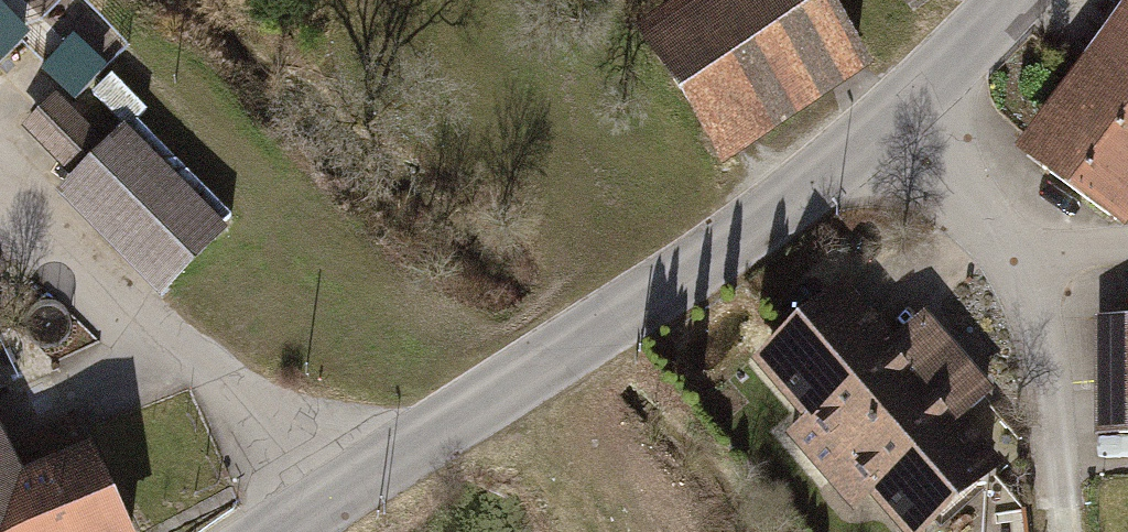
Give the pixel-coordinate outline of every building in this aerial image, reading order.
[(8,53),(51,6),(44,0),(0,0),(0,45),(8,53)] [(656,52),(716,144),(856,52),(822,0),(685,0),(700,23),(656,52)] [(85,18),(45,47),(78,90),(117,61),(85,18)] [(1039,142),(1052,152),(1042,166),(1116,220),(1127,204),(1127,21),(1039,142)] [(214,238),(118,141),(102,157),(51,106),(31,126),(82,177),(70,188),(166,285),(214,238)] [(886,349),(842,298),(767,363),(812,415),(791,433),(830,478),(851,459),(913,531),(988,466),(952,425),(984,397),(918,321),(886,349)] [(1104,321),(1104,433),(1127,433),(1127,321),(1104,321)] [(79,437),(19,467),(27,484),(9,491),(0,473),(0,531),(125,531),(79,437)]
